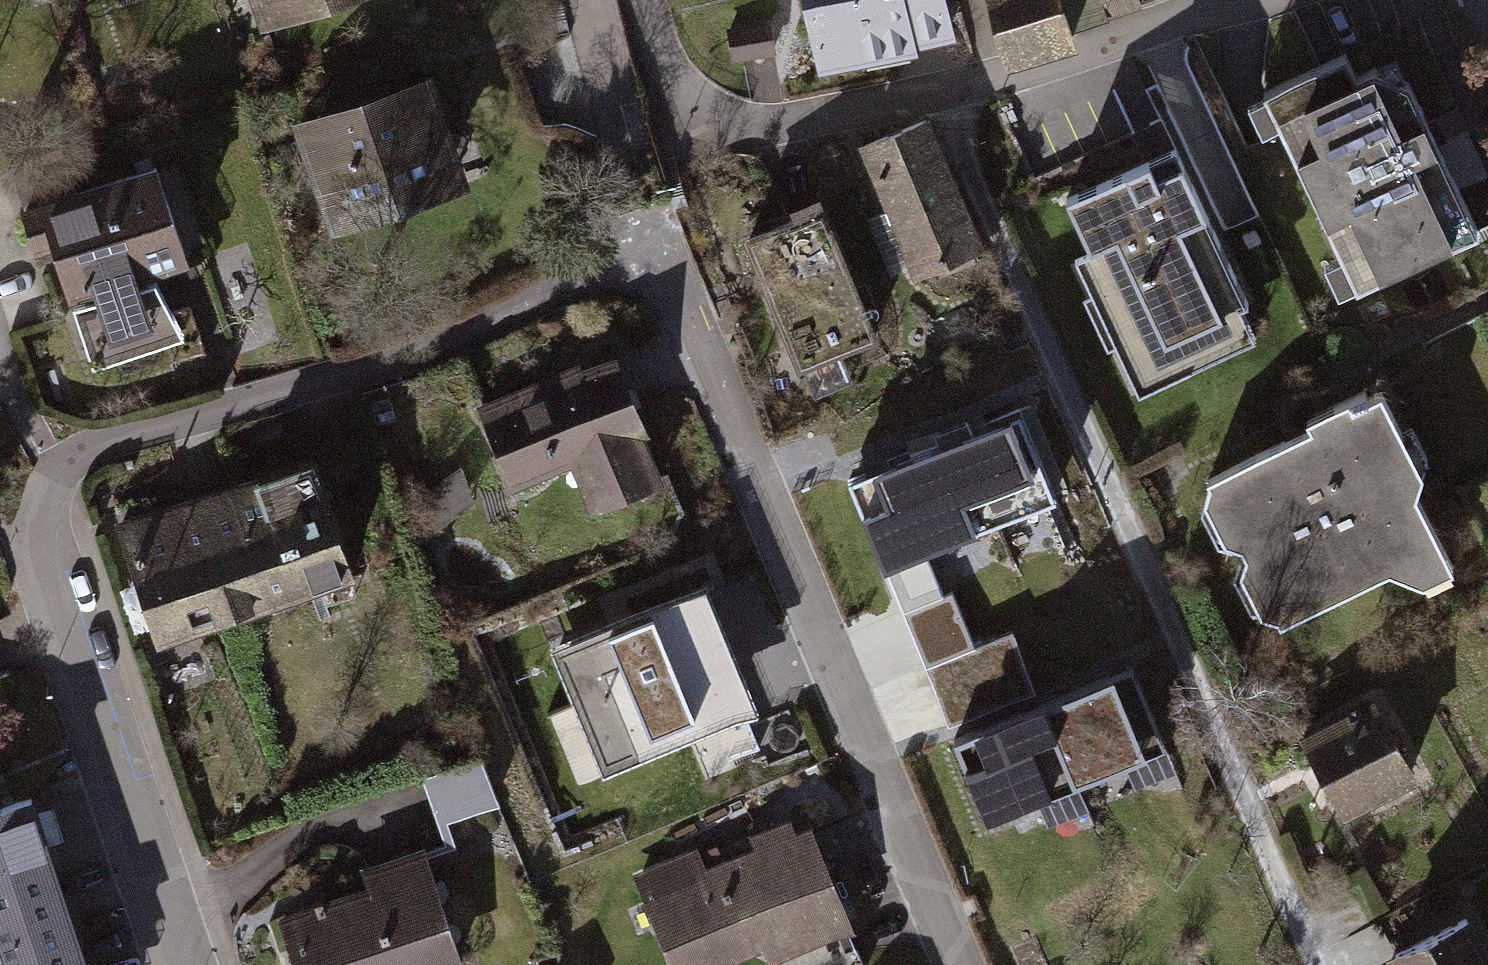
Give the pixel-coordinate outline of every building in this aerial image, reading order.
[(265,30),(366,0),(256,0),(265,30)] [(793,69),(955,38),(948,0),(779,0),(793,69)] [(997,60),(1061,46),(1050,0),(984,0),(997,60)] [(1375,68),(1356,77),(1346,54),(1248,103),(1263,133),(1280,126),(1282,130),(1342,256),(1324,264),(1339,295),(1479,233),(1452,175),(1482,161),(1468,131),(1438,145),(1409,83),(1375,68)] [(433,88),(299,129),(328,220),(461,178),(433,88)] [(1140,355),(1249,304),(1160,120),(1132,133),(1146,162),(1067,199),(1140,355)] [(917,274),(979,248),(926,121),(864,147),(917,274)] [(1201,168),(1228,227),(1257,214),(1229,155),(1201,168)] [(162,177),(37,216),(70,323),(98,314),(110,352),(160,337),(145,288),(192,273),(162,177)] [(802,366),(875,336),(822,209),(749,240),(802,366)] [(636,431),(643,428),(616,363),(532,399),(529,393),(484,412),(513,482),(588,451),(609,503),(657,482),(636,431)] [(1399,459),(1413,452),(1382,390),(1368,397),(1365,391),(1335,406),(1331,419),(1208,481),(1210,486),(1205,503),(1221,508),(1231,527),(1225,543),(1242,549),(1246,558),(1241,575),(1258,581),(1267,598),(1261,615),(1278,621),(1280,626),(1390,571),(1404,575),(1447,553),(1399,459)] [(933,436),(908,446),(902,431),(843,455),(862,500),(876,496),(901,558),(964,532),(969,546),(1013,529),(974,436),(940,450),(933,436)] [(266,599),(349,572),(313,462),(231,490),(266,599)] [(165,634),(266,599),(231,490),(121,528),(160,640),(166,637),(165,634)] [(609,749),(737,696),(696,595),(567,648),(609,749)] [(1076,778),(1165,741),(1132,661),(1043,698),(1076,778)] [(987,815),(1076,778),(1043,698),(954,735),(987,815)] [(1345,809),(1412,774),(1373,704),(1307,739),(1345,809)] [(442,818),(498,799),(480,757),(427,775),(435,798),(442,818)] [(31,800),(0,809),(0,964),(86,964),(31,800)] [(797,837),(791,822),(754,837),(760,852),(705,875),(696,854),(641,877),(677,964),(711,964),(800,928),(806,942),(849,924),(810,831),(797,837)] [(459,959),(423,851),(366,871),(374,891),(325,907),(322,901),(316,903),(318,909),(283,921),(298,964),(441,964),(459,959)] [(1466,920),(1396,956),(1401,964),(1487,964),(1487,963),(1466,920)]
